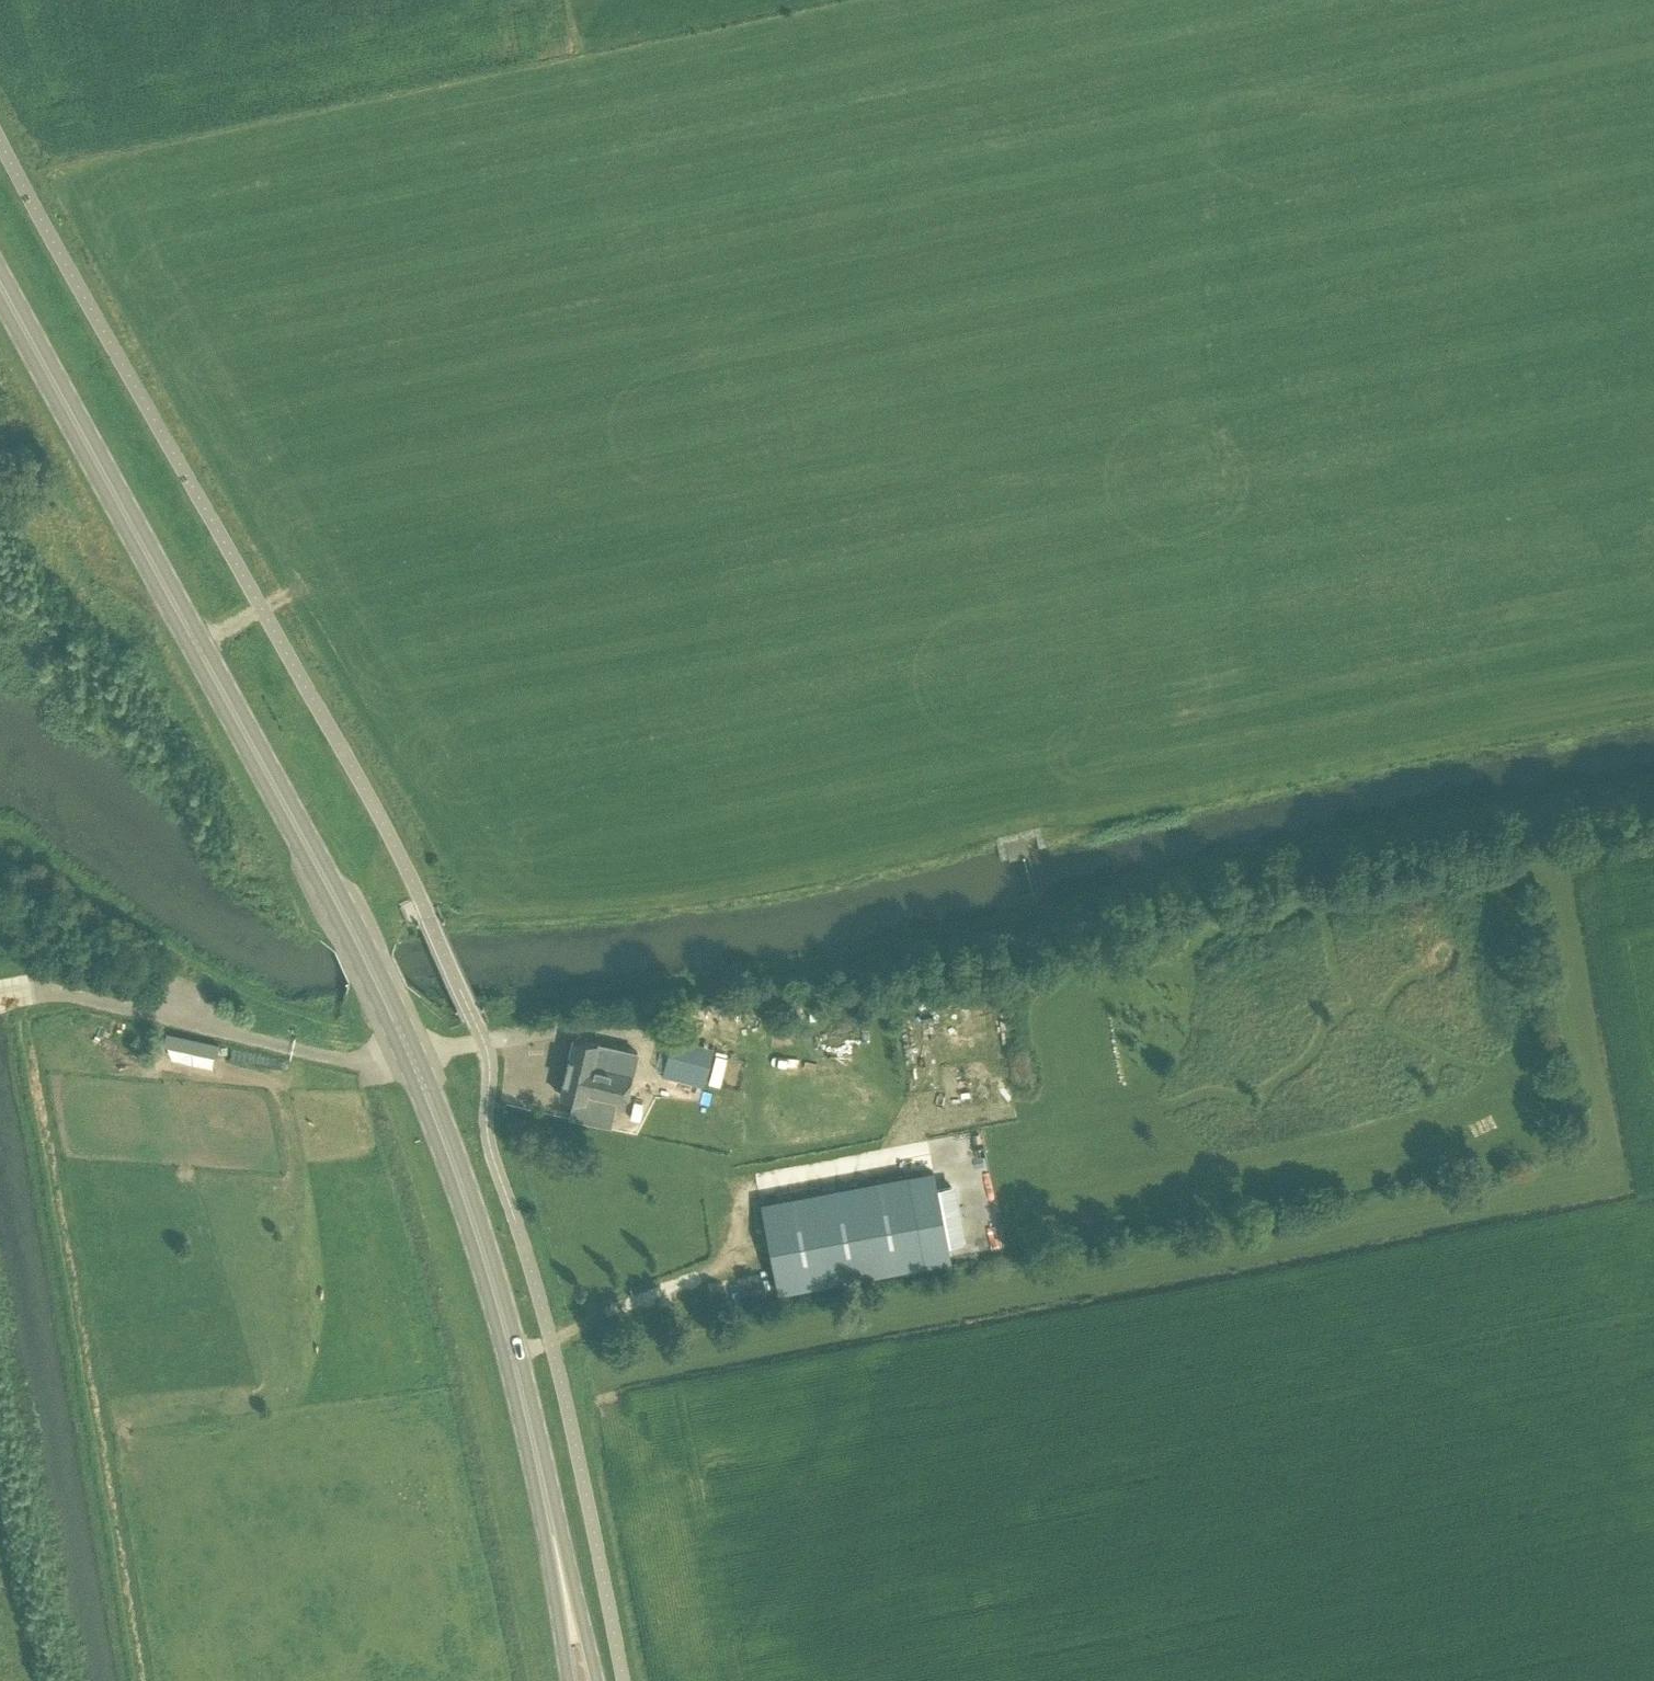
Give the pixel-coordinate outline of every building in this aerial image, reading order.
[(219,1043),(166,1032),(163,1045),(217,1056),(219,1043)] [(625,1109),(634,1063),(594,1055),(596,1044),(572,1039),(560,1095),(577,1099),(625,1109)] [(704,1083),(712,1050),(671,1040),(663,1072),(704,1083)] [(202,1068),(199,1078),(220,1084),(223,1073),(202,1068)] [(777,1291),(950,1258),(933,1171),(760,1204),(777,1291)]
